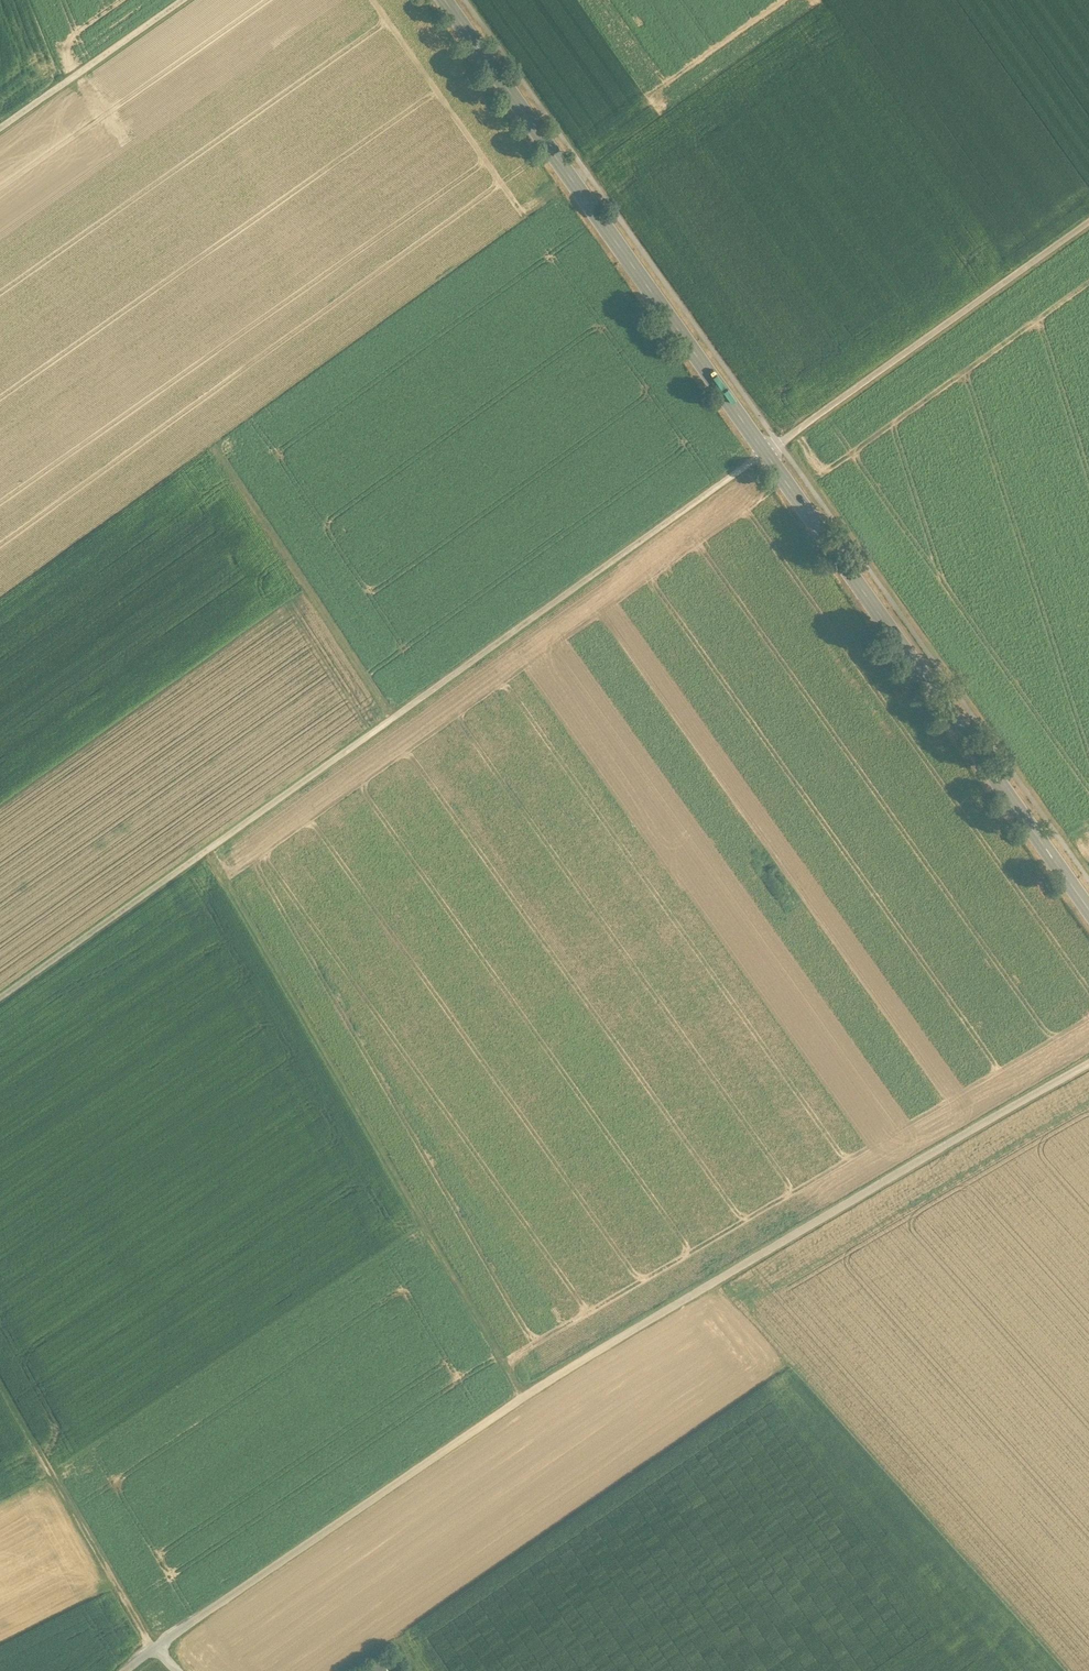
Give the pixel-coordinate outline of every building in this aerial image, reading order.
[(366,1670),(390,1670),(382,1660),(366,1670)]
